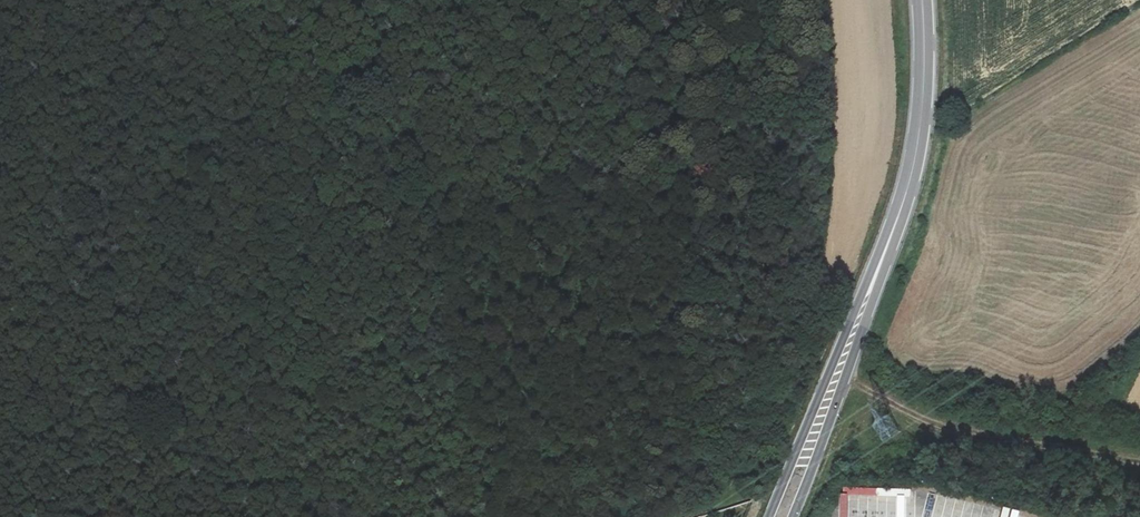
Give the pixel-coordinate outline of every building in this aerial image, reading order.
[(840,516),(906,516),(907,490),(841,488),(840,516)]
